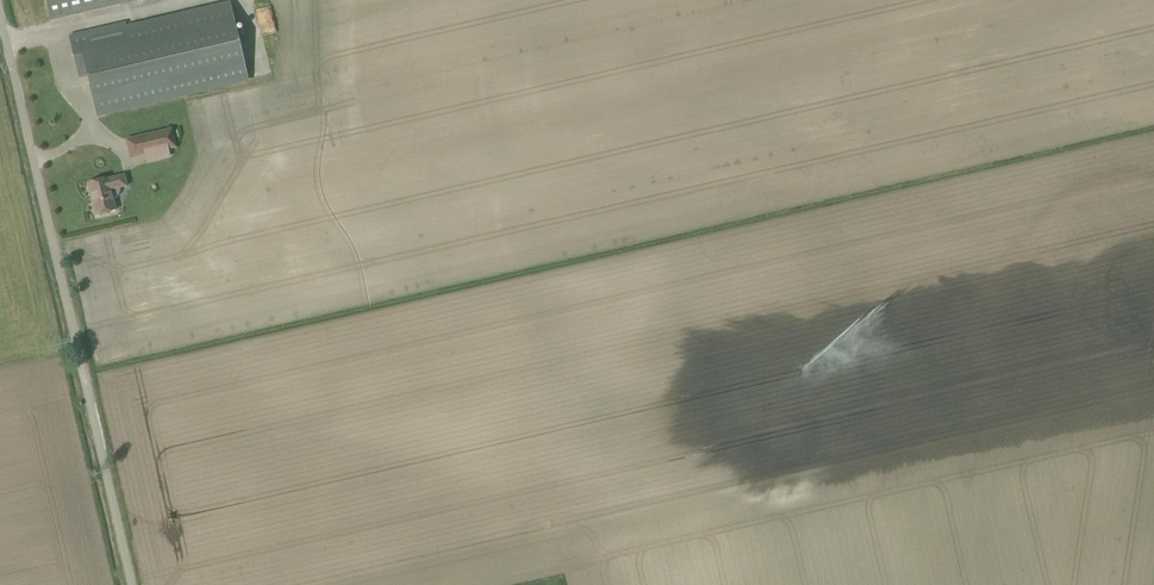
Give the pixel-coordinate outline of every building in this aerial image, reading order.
[(50,21),(121,4),(121,6),(147,0),(45,0),(50,21)] [(68,36),(78,78),(87,76),(96,114),(248,79),(231,5),(126,29),(125,23),(68,36)] [(140,137),(144,154),(175,147),(171,129),(140,137)] [(105,179),(88,183),(95,215),(99,214),(99,216),(107,214),(107,212),(115,210),(113,199),(113,198),(114,198),(115,197),(116,197),(116,196),(117,195),(118,195),(118,194),(118,193),(119,192),(119,191),(119,190),(119,189),(119,188),(126,186),(124,175),(106,180),(105,179)]
